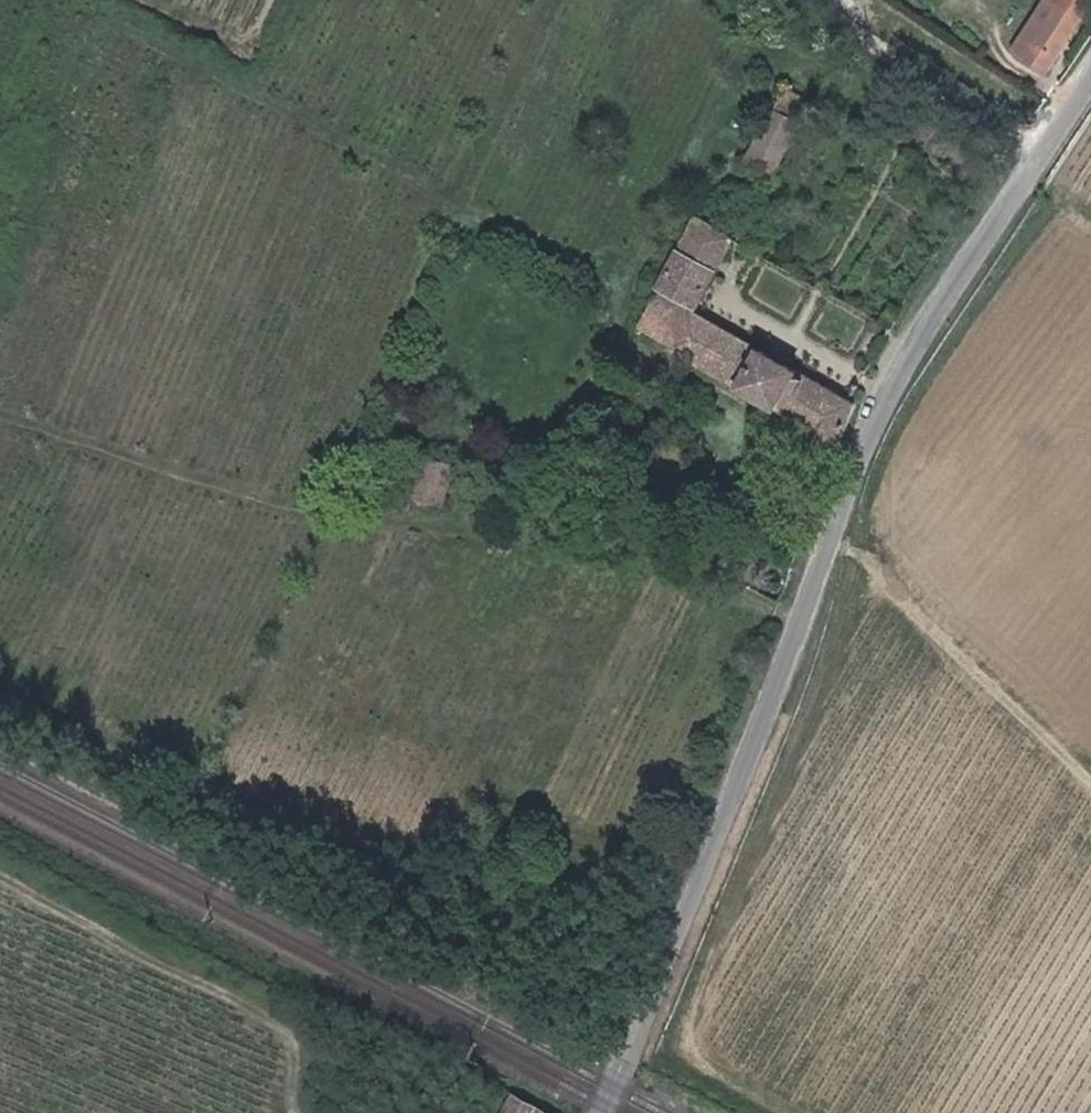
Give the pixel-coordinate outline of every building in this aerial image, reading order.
[(1080,25),(1045,3),(1011,61),(1046,81),(1080,25)] [(803,126),(777,113),(750,163),(775,177),(803,126)] [(754,214),(743,208),(734,222),(746,229),(754,214)] [(737,245),(695,224),(675,260),(667,257),(659,272),(652,273),(645,288),(658,294),(637,332),(806,427),(802,435),(809,439),(804,448),(833,465),(860,411),(856,408),(697,317),(737,245)] [(434,465),(407,460),(400,499),(426,503),(434,465)] [(456,469),(434,465),(426,503),(450,507),(456,469)] [(512,1092),(501,1112),(554,1112),(555,1111),(512,1092)]
